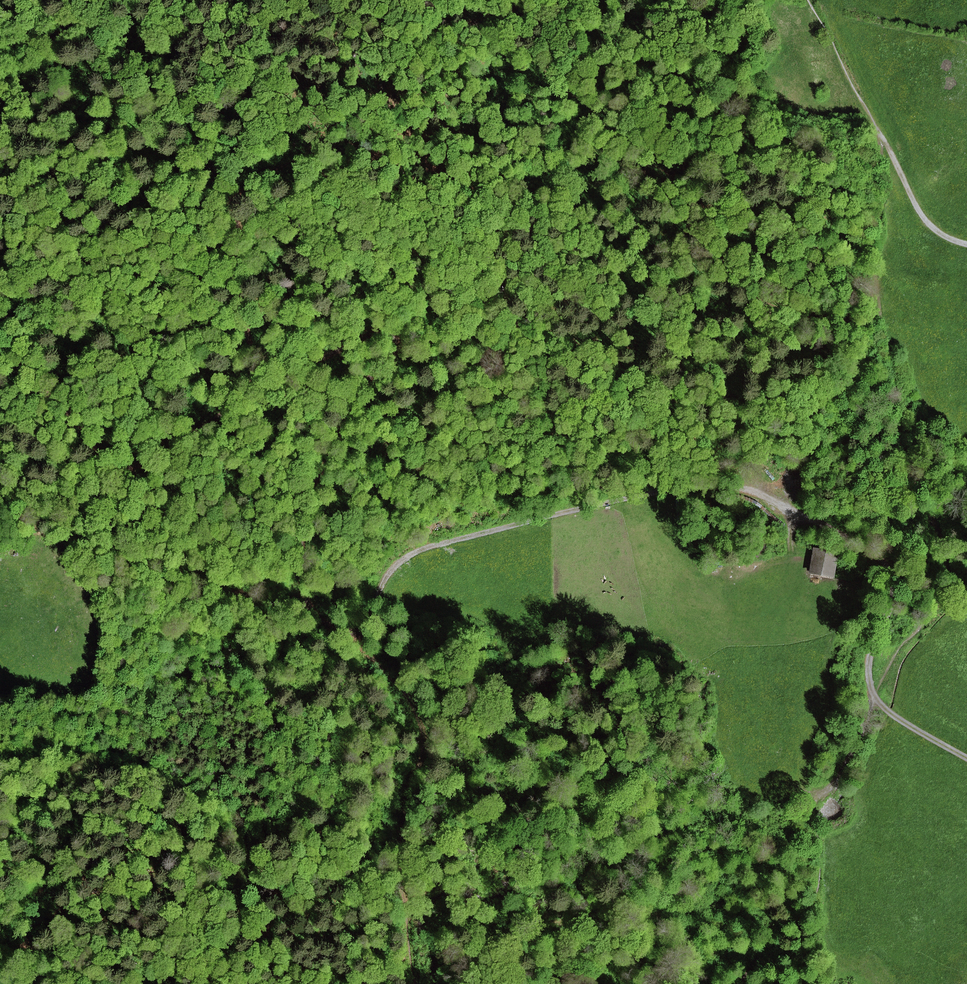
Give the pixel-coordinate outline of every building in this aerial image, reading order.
[(815,549),(811,572),(834,576),(838,553),(815,549)]
